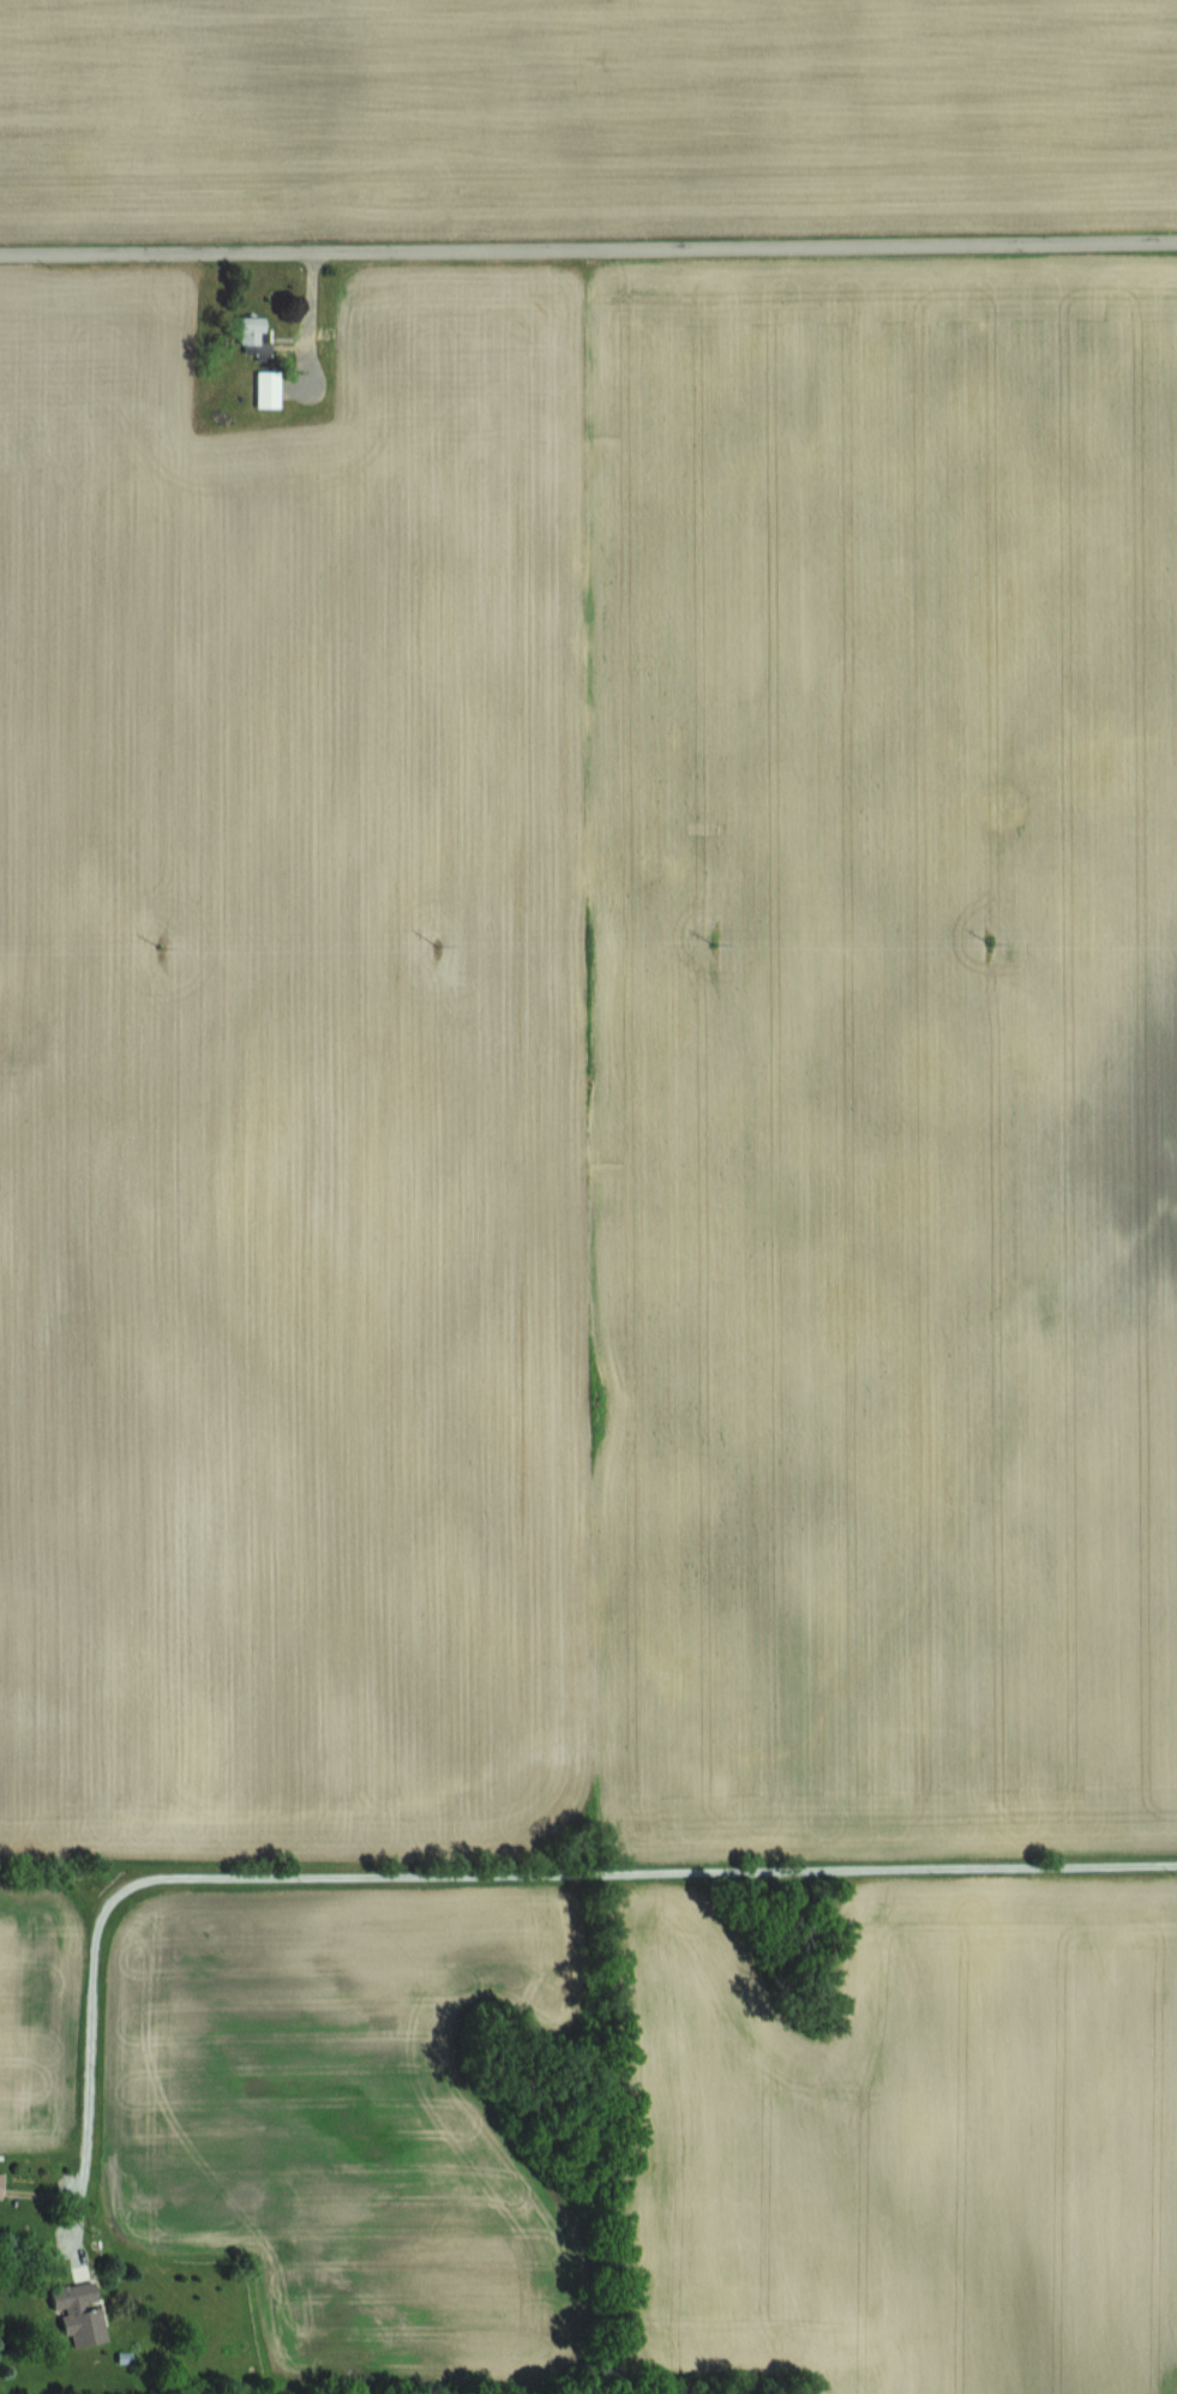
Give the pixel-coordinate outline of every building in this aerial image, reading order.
[(273,317),(245,317),(245,354),(273,354),(273,317)] [(282,371),(259,371),(259,409),(282,409),(282,371)] [(110,2342),(100,2280),(53,2288),(57,2312),(65,2311),(71,2348),(110,2342)]
